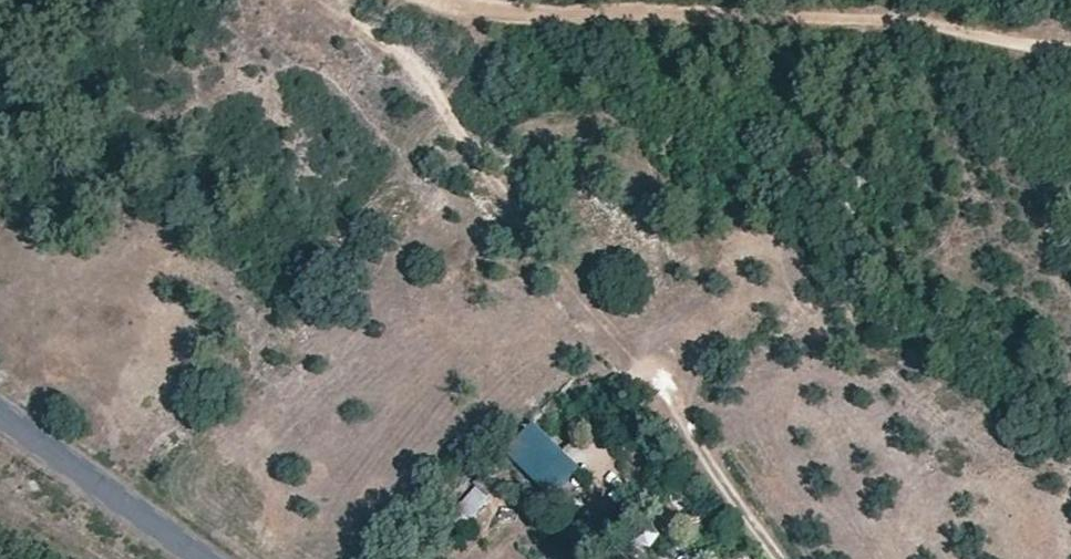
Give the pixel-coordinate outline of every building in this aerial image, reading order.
[(531,422),(502,454),(553,502),(583,470),(531,422)]
